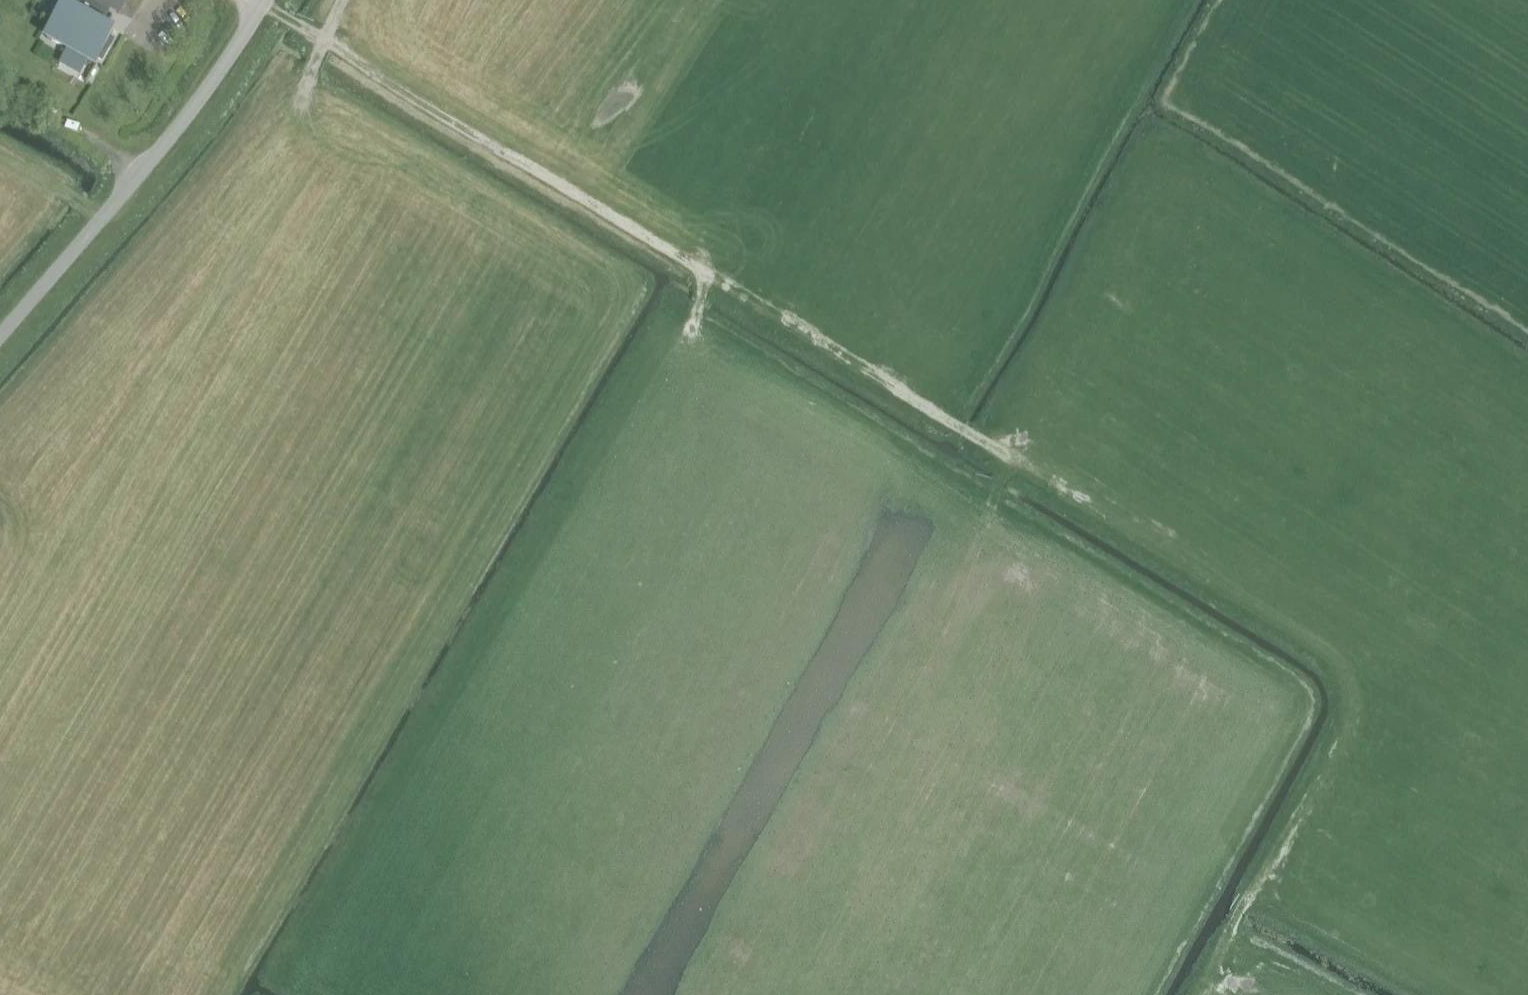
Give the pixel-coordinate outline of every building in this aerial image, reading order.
[(66,50),(87,61),(94,65),(98,58),(101,60),(110,46),(106,44),(112,32),(101,25),(86,17),(95,0),(57,0),(56,2),(63,6),(45,38),(66,50)] [(121,13),(128,0),(97,0),(111,8),(121,13)]
